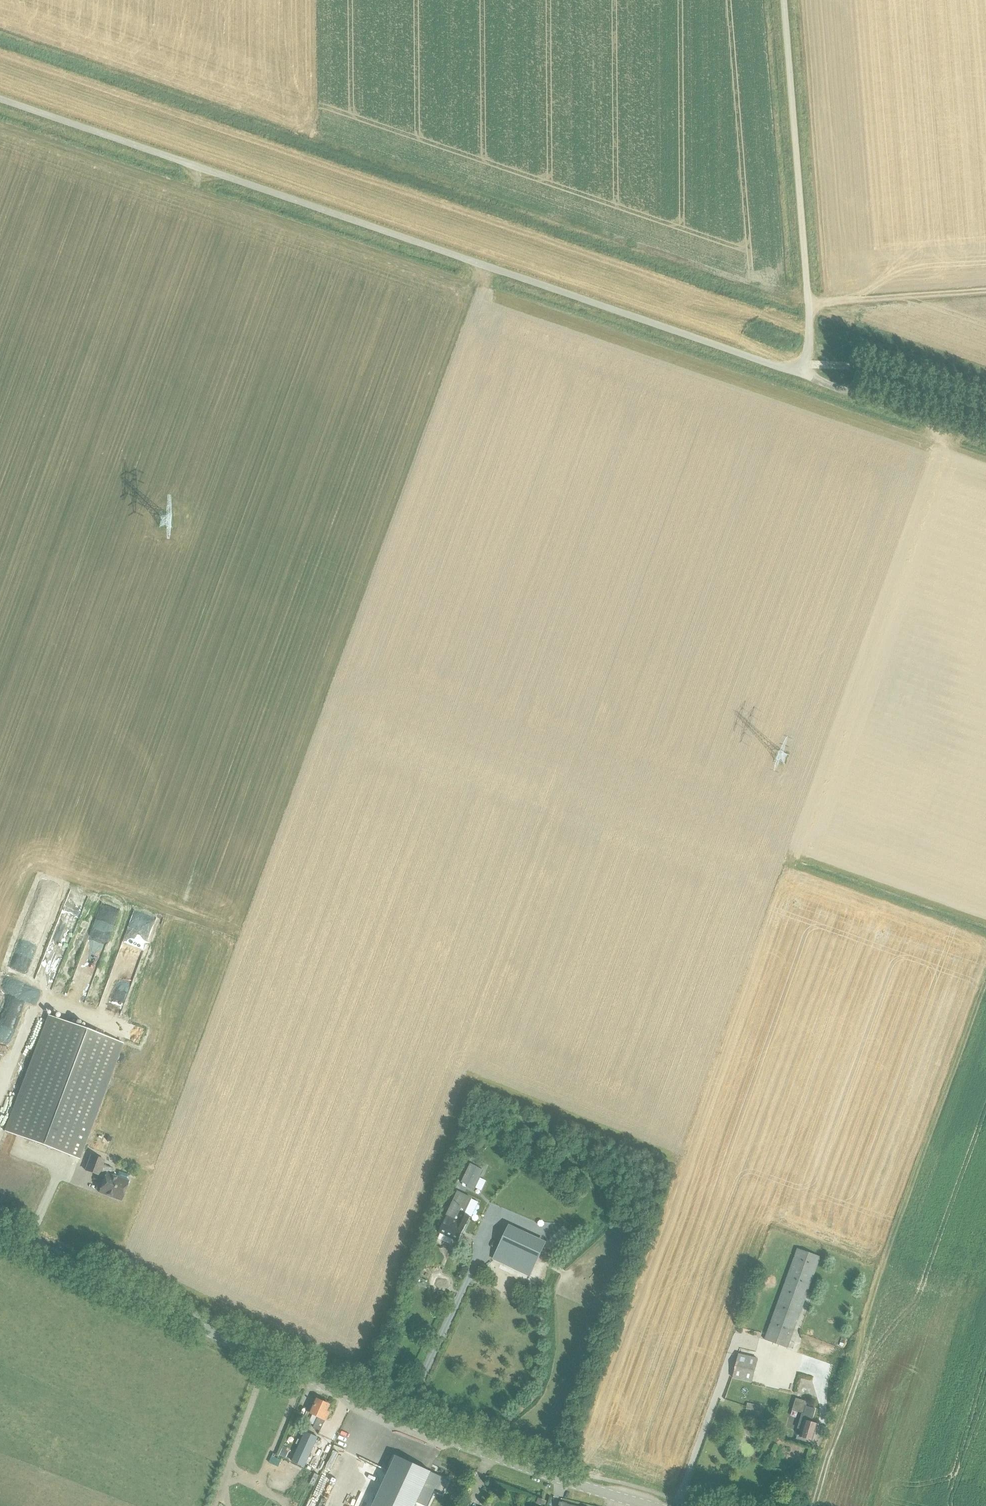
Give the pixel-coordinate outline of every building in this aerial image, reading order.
[(44,932),(60,887),(45,882),(29,927),(44,932)] [(97,952),(104,955),(120,908),(102,902),(70,994),(87,999),(98,967),(92,965),(97,952)] [(128,930),(146,937),(154,915),(136,909),(128,930)] [(131,992),(136,973),(125,970),(120,990),(131,992)] [(49,1015),(5,1132),(79,1159),(123,1043),(49,1015)] [(18,1095),(19,1088),(12,1086),(10,1093),(18,1095)] [(0,1117),(0,1128),(5,1130),(12,1105),(4,1103),(0,1117)] [(476,1151),(469,1147),(466,1153),(474,1156),(476,1151)] [(91,1155),(85,1170),(99,1175),(99,1174),(105,1177),(99,1192),(121,1200),(128,1181),(110,1175),(113,1168),(103,1165),(104,1160),(91,1155)] [(474,1190),(484,1170),(477,1167),(470,1163),(461,1182),(468,1186),(467,1187),(474,1190)] [(458,1193),(439,1233),(458,1242),(470,1216),(465,1214),(471,1199),(458,1193)] [(510,1224),(507,1230),(501,1243),(494,1258),(531,1275),(546,1242),(510,1224)] [(765,1340),(787,1347),(820,1257),(798,1249),(765,1340)] [(739,1354),(733,1378),(753,1382),(758,1359),(739,1354)] [(802,1413),(805,1414),(807,1407),(809,1402),(796,1398),(793,1411),(802,1413)] [(315,1405),(311,1413),(319,1417),(314,1428),(320,1432),(326,1420),(329,1413),(326,1411),(327,1411),(329,1404),(318,1399),(315,1405)] [(746,1409),(760,1412),(761,1406),(748,1403),(746,1409)] [(802,1413),(800,1421),(805,1422),(801,1437),(814,1441),(818,1425),(812,1423),(816,1409),(807,1407),(805,1414),(802,1413)] [(299,1447),(312,1453),(320,1436),(306,1430),(299,1447)] [(270,1460),(280,1465),(284,1458),(273,1454),(270,1460)] [(373,1505),(415,1505),(431,1472),(396,1455),(373,1505)]
